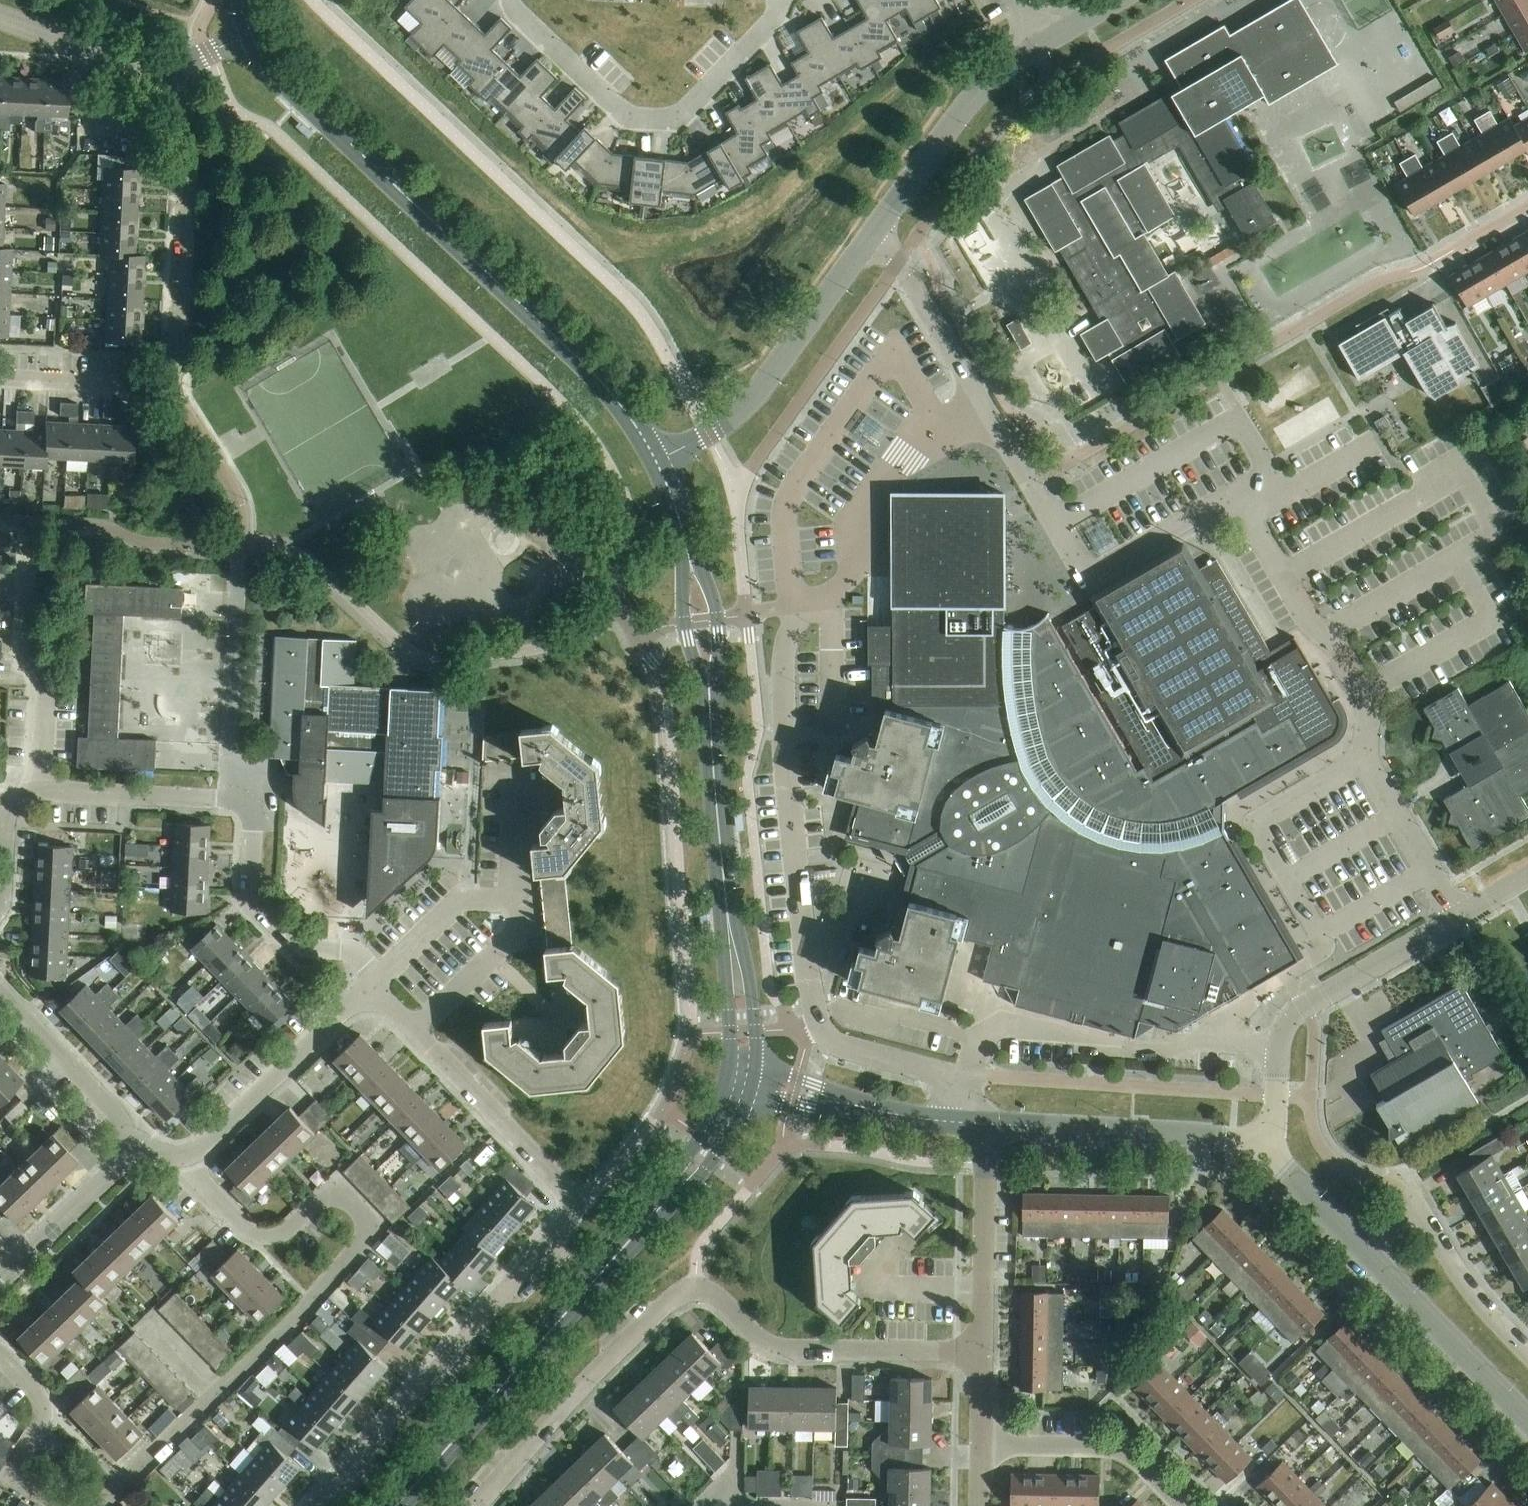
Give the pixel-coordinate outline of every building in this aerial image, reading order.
[(449,0),(412,0),(405,8),(422,24),(411,36),(421,46),(422,47),(458,9),(449,0)] [(873,0),(857,0),(867,19),(851,28),(872,65),(879,61),(883,58),(879,52),(897,41),(873,0)] [(918,0),(873,0),(897,41),(898,41),(887,21),(906,10),(914,24),(922,20),(928,17),(918,0)] [(928,17),(930,15),(938,11),(941,9),(936,0),(918,0),(928,17)] [(1025,199),(1055,252),(1065,246),(1071,256),(1068,258),(1096,306),(1106,300),(1114,314),(1080,334),(1096,361),(1108,353),(1128,386),(1180,356),(1172,343),(1205,323),(1175,271),(1167,275),(1144,235),(1175,216),(1144,163),(1180,142),(1218,207),(1226,202),(1246,237),(1276,221),(1253,182),(1249,184),(1244,176),(1254,170),(1224,118),(1263,95),(1269,105),(1338,64),(1300,0),(1289,0),(1230,34),(1224,25),(1165,60),(1181,89),(1172,94),(1171,92),(1119,123),(1125,134),(1113,141),(1109,135),(1057,166),(1064,178),(1052,185),(1051,184),(1025,199)] [(1504,14),(1527,0),(1495,0),(1504,14)] [(1514,33),(1527,25),(1527,0),(1504,14),(1514,33)] [(458,65),(502,19),(501,18),(485,35),(458,9),(422,47),(433,58),(445,46),(461,61),(458,64),(458,65)] [(942,18),(938,11),(930,15),(934,23),(942,18)] [(872,65),(851,28),(834,38),(822,17),(809,25),(839,75),(857,65),(861,71),(872,65)] [(478,94),(507,63),(493,50),(513,29),(502,19),(458,65),(474,80),(469,85),(478,94)] [(927,28),(922,20),(914,24),(919,32),(927,28)] [(1439,37),(1453,30),(1449,22),(1435,30),(1439,37)] [(839,75),(809,25),(796,32),(809,53),(792,62),(820,111),(821,111),(814,98),(824,92),(820,86),(839,75)] [(1514,33),(1526,52),(1527,51),(1527,25),(1514,33)] [(421,46),(411,36),(406,41),(417,51),(421,46)] [(1499,51),(1495,44),(1485,49),(1488,57),(1499,51)] [(1454,67),(1465,60),(1459,52),(1449,58),(1454,67)] [(508,112),(548,69),(537,59),(521,76),(507,63),(478,94),(487,102),(492,97),(508,112)] [(883,68),(879,61),(872,65),(876,72),(883,68)] [(820,111),(792,62),(791,63),(798,76),(783,85),(770,64),(758,72),(787,122),(806,112),(810,118),(810,117),(820,112),(820,111)] [(555,109),(542,96),(559,79),(548,69),(508,112),(523,126),(518,132),(527,140),(576,89),(575,88),(555,109)] [(1519,74),(1523,80),(1527,81),(1527,69),(1519,74)] [(787,122),(758,72),(745,79),(757,100),(741,109),(739,105),(738,105),(768,156),(769,156),(767,153),(763,145),(771,140),(773,139),(769,133),(787,122)] [(1400,112),(1442,87),(1436,77),(1394,102),(1400,112)] [(22,114),(24,79),(3,78),(0,125),(0,131),(9,131),(9,122),(7,118),(7,113),(22,114)] [(1516,91),(1508,78),(1497,85),(1505,98),(1516,91)] [(34,132),(43,133),(46,80),(24,79),(22,114),(37,115),(37,120),(34,123),(34,132)] [(46,80),(43,133),(52,133),(52,124),(50,120),(51,116),(66,116),(68,81),(46,80)] [(552,164),(586,128),(585,127),(580,132),(567,120),(587,99),(576,89),(527,140),(528,141),(533,136),(548,150),(543,155),(552,164)] [(768,156),(738,105),(726,113),(738,134),(721,143),(743,182),(744,181),(743,179),(747,177),(753,173),(749,167),(768,156)] [(1490,111),(1482,115),(1508,160),(1526,149),(1514,127),(1509,118),(1498,125),(1490,111)] [(825,121),(820,112),(810,117),(815,126),(825,121)] [(1482,134),(1471,140),(1489,171),(1508,160),(1482,115),(1474,120),(1482,134)] [(1514,127),(1526,149),(1527,153),(1527,118),(1514,127)] [(599,185),(613,154),(586,128),(552,164),(553,164),(556,161),(567,171),(575,162),(599,185)] [(1452,132),(1445,137),(1470,182),(1489,171),(1471,140),(1461,147),(1452,132)] [(1445,156),(1434,162),(1452,192),(1470,182),(1445,137),(1437,142),(1445,156)] [(771,140),(763,145),(767,153),(776,147),(771,140)] [(743,182),(721,143),(688,162),(695,195),(724,179),(730,190),(743,182)] [(646,205),(651,158),(613,154),(599,185),(632,188),(630,203),(646,205)] [(1415,154),(1407,159),(1433,203),(1452,192),(1434,162),(1423,168),(1415,154)] [(113,156),(113,169),(129,169),(130,157),(113,156)] [(695,195),(688,162),(651,158),(646,205),(661,206),(663,192),(695,195)] [(1433,203),(1407,159),(1399,163),(1407,178),(1396,184),(1414,215),(1433,203)] [(103,168),(102,190),(137,192),(139,170),(129,169),(113,169),(103,168)] [(752,185),(747,177),(743,179),(744,181),(743,182),(747,188),(752,185)] [(102,190),(101,212),(136,214),(137,192),(102,190)] [(101,212),(100,233),(135,235),(136,214),(101,212)] [(55,231),(55,219),(45,218),(45,231),(55,231)] [(1506,243),(1524,274),(1527,271),(1527,237),(1525,232),(1506,243)] [(69,243),(69,234),(60,233),(60,243),(69,243)] [(99,255),(109,256),(109,255),(134,257),(134,256),(135,235),(100,233),(99,255)] [(52,250),(53,239),(45,238),(44,250),(52,250)] [(1506,243),(1488,254),(1505,285),(1524,274),(1506,243)] [(1207,260),(1211,267),(1239,250),(1236,244),(1207,260)] [(11,272),(12,250),(2,249),(2,250),(0,250),(0,271),(11,272)] [(1488,254),(1469,265),(1487,295),(1505,285),(1488,254)] [(109,256),(108,277),(143,279),(144,257),(134,256),(134,257),(109,255),(109,256)] [(55,272),(56,263),(48,263),(48,272),(55,272)] [(1487,295),(1469,265),(1450,276),(1467,307),(1487,295)] [(9,294),(11,272),(0,271),(0,293),(9,294)] [(62,275),(62,285),(69,286),(72,283),(72,276),(62,275)] [(108,277),(107,299),(142,300),(143,279),(108,277)] [(8,315),(9,294),(0,293),(0,315),(8,315)] [(107,299),(106,320),(141,322),(142,300),(107,299)] [(1479,366),(1460,332),(1458,329),(1457,327),(1456,324),(1446,326),(1434,305),(1406,322),(1398,309),(1390,313),(1388,308),(1366,320),(1364,322),(1361,323),(1358,324),(1359,332),(1338,344),(1359,379),(1404,353),(1424,388),(1425,389),(1429,394),(1435,398),(1437,396),(1459,383),(1457,379),(1479,366)] [(61,306),(60,316),(71,316),(72,306),(61,306)] [(0,315),(0,337),(7,337),(8,315),(0,315)] [(54,320),(46,319),(45,330),(53,330),(54,320)] [(1006,325),(1021,350),(1032,344),(1017,319),(1006,325)] [(141,322),(106,320),(104,342),(140,344),(141,322)] [(1513,369),(1507,358),(1499,363),(1505,374),(1513,369)] [(1486,397),(1490,405),(1492,407),(1493,406),(1509,396),(1499,379),(1482,388),(1487,396),(1486,397)] [(59,416),(68,416),(69,403),(60,403),(59,416)] [(69,403),(68,416),(77,417),(78,404),(69,403)] [(102,418),(111,419),(112,406),(103,405),(102,418)] [(112,406),(111,419),(120,419),(121,406),(112,406)] [(15,424),(24,424),(25,411),(16,411),(15,424)] [(25,411),(24,424),(33,425),(34,412),(25,411)] [(867,415),(854,432),(876,448),(889,430),(867,415)] [(1374,422),(1380,432),(1391,426),(1384,416),(1374,422)] [(45,422),(45,432),(44,458),(45,458),(66,459),(67,424),(45,422)] [(89,425),(67,424),(66,459),(87,460),(89,425)] [(111,426),(89,425),(87,460),(109,461),(111,426)] [(145,427),(111,426),(109,461),(131,462),(132,451),(144,451),(145,427)] [(1,465),(22,466),(24,431),(2,430),(1,465)] [(24,431),(22,466),(44,468),(45,458),(44,458),(45,432),(24,431)] [(912,857),(916,864),(918,866),(908,902),(909,902),(903,927),(900,926),(896,925),(876,937),(879,941),(876,950),(860,946),(851,982),(941,1006),(955,951),(959,937),(992,945),(983,980),(1017,989),(1013,1005),(1136,1037),(1140,1022),(1176,1031),(1223,1004),(1228,1001),(1221,989),(1236,980),(1243,992),(1251,988),(1275,974),(1298,960),(1294,952),(1250,876),(1239,858),(1225,833),(1226,832),(1224,828),(1224,826),(1225,816),(1225,805),(1225,801),(1226,800),(1226,799),(1229,797),(1238,792),(1243,789),(1265,776),(1289,762),(1311,750),(1332,737),(1333,736),(1335,735),(1336,733),(1338,731),(1339,729),(1340,727),(1340,725),(1341,722),(1341,720),(1341,718),(1340,716),(1340,714),(1339,712),(1335,706),(1294,636),(1270,651),(1216,559),(1198,570),(1183,544),(1091,598),(1096,606),(1062,626),(1124,732),(1144,767),(1137,771),(1134,765),(1120,742),(1078,669),(1063,644),(1055,630),(1046,615),(1045,616),(1043,618),(1041,620),(1039,622),(1035,624),(1032,626),(1029,627),(1028,627),(1017,627),(1008,627),(1007,626),(1005,626),(1004,625),(1004,588),(1004,537),(1004,513),(1004,494),(985,494),(914,494),(892,495),(892,577),(892,624),(893,663),(872,663),(872,707),(884,710),(883,712),(885,712),(896,715),(893,727),(892,733),(880,730),(879,734),(873,733),(852,744),(855,749),(852,758),(837,754),(827,789),(861,798),(858,810),(852,834),(882,842),(888,844),(908,849),(912,857)] [(94,614),(89,737),(79,737),(77,767),(155,770),(157,741),(118,739),(124,615),(182,618),(183,588),(174,588),(86,584),(85,613),(94,614)] [(869,663),(872,663),(893,663),(892,624),(869,625),(869,663)] [(308,638),(276,636),(270,757),(288,758),(288,774),(294,775),(293,790),(295,795),(296,800),(301,808),(310,814),(318,818),(327,819),(327,800),(325,799),(326,781),(385,783),(383,809),(375,809),(372,885),(369,885),(368,901),(369,901),(376,899),(388,894),(396,888),(404,883),(424,864),(430,858),(434,854),(436,849),(438,844),(438,840),(439,797),(436,796),(437,769),(442,769),(444,735),(439,735),(441,690),(409,688),(393,687),(354,685),(356,640),(308,638)] [(1458,825),(1473,851),(1527,819),(1527,808),(1521,795),(1527,791),(1527,713),(1509,681),(1468,706),(1458,688),(1423,709),(1435,728),(1432,738),(1440,738),(1450,753),(1483,734),(1502,766),(1468,786),(1443,800),(1451,813),(1449,823),(1458,825)] [(885,712),(880,730),(892,733),(893,727),(896,715),(885,712)] [(536,874),(540,874),(565,871),(566,871),(599,831),(601,833),(607,825),(606,816),(604,816),(599,774),(601,773),(600,764),(593,758),(592,760),(558,732),(560,731),(553,725),(544,726),(544,728),(521,730),(521,733),(524,757),(524,760),(534,759),(564,784),(567,808),(557,809),(555,812),(546,813),(543,817),(544,825),(541,828),(543,839),(548,838),(551,843),(533,845),(536,874)] [(511,759),(524,757),(521,733),(509,734),(511,759)] [(484,761),(499,760),(497,735),(485,736),(485,734),(484,734),(483,761),(484,761)] [(499,760),(511,759),(509,734),(497,735),(499,760)] [(1483,734),(1450,753),(1468,786),(1502,766),(1483,734)] [(458,782),(469,782),(470,772),(458,771),(458,782)] [(175,824),(174,846),(209,848),(210,826),(175,824)] [(1298,859),(1288,842),(1279,847),(1289,864),(1298,859)] [(136,844),(127,843),(126,855),(135,856),(136,844)] [(38,845),(37,867),(72,869),(73,847),(38,845)] [(174,846),(173,868),(208,869),(209,848),(174,846)] [(91,869),(91,860),(80,859),(79,868),(91,869)] [(37,867),(35,889),(71,891),(72,869),(37,867)] [(173,868),(172,889),(207,891),(208,869),(173,868)] [(834,869),(815,871),(815,879),(835,877),(834,869)] [(540,874),(540,881),(566,877),(565,871),(540,874)] [(140,883),(141,874),(132,873),(132,883),(140,883)] [(540,881),(541,886),(566,884),(566,877),(540,881)] [(541,886),(542,899),(567,896),(566,884),(541,886)] [(35,889),(34,911),(70,912),(71,891),(35,889)] [(207,891),(172,889),(171,911),(206,913),(207,891)] [(542,899),(544,911),(569,908),(567,896),(542,899)] [(544,911),(545,923),(570,921),(569,908),(544,911)] [(34,911),(33,932),(68,934),(70,912),(34,911)] [(116,928),(117,916),(106,916),(106,928),(116,928)] [(545,923),(546,936),(571,933),(570,921),(545,923)] [(192,949),(207,965),(232,941),(217,925),(192,949)] [(33,932),(32,954),(67,956),(68,934),(33,932)] [(546,936),(547,948),(573,945),(571,933),(546,936)] [(207,965),(222,981),(247,956),(232,941),(207,965)] [(573,945),(547,948),(546,948),(548,975),(559,974),(588,999),(591,1023),(581,1024),(579,1027),(570,1027),(567,1031),(568,1040),(566,1043),(567,1052),(542,1055),(512,1030),(511,1020),(484,1023),(487,1046),(485,1046),(485,1054),(492,1059),(493,1058),(526,1085),(525,1086),(531,1091),(539,1090),(539,1089),(582,1084),(582,1086),(590,1085),(595,1079),(594,1078),(626,1039),(620,982),(575,945),(573,945)] [(119,950),(110,959),(117,966),(126,957),(119,950)] [(67,956),(32,954),(31,976),(66,978),(67,956)] [(222,981),(237,996),(262,972),(247,956),(222,981)] [(237,996),(252,1012),(278,987),(262,972),(237,996)] [(55,989),(47,977),(41,982),(49,994),(55,989)] [(1243,992),(1236,980),(1221,989),(1228,1001),(1243,992)] [(61,1010),(77,1026),(113,990),(107,983),(95,994),(86,985),(61,1010)] [(1376,1104),(1388,1126),(1389,1139),(1391,1139),(1390,1137),(1394,1135),(1401,1147),(1478,1102),(1464,1080),(1502,1056),(1458,985),(1381,1030),(1388,1041),(1385,1043),(1395,1060),(1370,1074),(1385,1099),(1376,1104)] [(278,987),(252,1012),(268,1028),(293,1003),(278,987)] [(77,1026),(92,1041),(117,1017),(108,1008),(120,997),(113,990),(77,1026)] [(178,1003),(187,1013),(197,1003),(186,992),(179,999),(178,1003)] [(173,1022),(181,1015),(174,1006),(166,1014),(173,1022)] [(92,1041),(107,1057),(143,1021),(137,1014),(125,1025),(117,1017),(92,1041)] [(205,1014),(197,1023),(203,1029),(212,1021),(205,1014)] [(190,1024),(183,1016),(176,1022),(183,1030),(190,1024)] [(107,1057),(122,1072),(147,1048),(138,1039),(150,1028),(143,1021),(107,1057)] [(211,1023),(204,1030),(210,1037),(215,1032),(215,1027),(211,1023)] [(334,1059),(350,1076),(376,1051),(360,1034),(334,1059)] [(137,1088),(174,1052),(167,1045),(156,1057),(147,1048),(122,1072),(137,1088)] [(350,1076),(365,1091),(391,1066),(376,1051),(350,1076)] [(137,1088),(152,1103),(177,1079),(169,1071),(181,1059),(174,1052),(137,1088)] [(0,1072),(0,1103),(22,1081),(7,1065),(0,1072)] [(365,1091),(380,1107),(406,1082),(391,1066),(365,1091)] [(177,1079),(152,1103),(167,1119),(204,1084),(197,1076),(186,1088),(177,1079)] [(380,1107),(395,1122),(421,1097),(406,1082),(380,1107)] [(37,1101),(35,1103),(44,1112),(46,1110),(52,1104),(44,1095),(37,1101)] [(395,1122),(410,1138),(436,1113),(421,1097),(395,1122)] [(290,1108),(274,1123),(299,1149),(333,1117),(316,1099),(299,1116),(290,1108)] [(3,1117),(12,1126),(29,1109),(20,1100),(3,1117)] [(410,1138),(425,1153),(451,1128),(436,1113),(410,1138)] [(274,1123),(258,1138),(284,1164),(299,1149),(274,1123)] [(61,1127),(35,1151),(60,1176),(77,1161),(69,1152),(77,1144),(61,1127)] [(451,1128),(425,1153),(441,1170),(467,1145),(451,1128)] [(258,1138),(243,1153),(268,1180),(284,1164),(258,1138)] [(1457,1175),(1469,1194),(1503,1174),(1492,1155),(1497,1152),(1491,1141),(1469,1154),(1475,1164),(1457,1175)] [(35,1151),(20,1166),(45,1191),(60,1176),(35,1151)] [(268,1180),(243,1153),(227,1169),(239,1182),(230,1191),(247,1208),(256,1199),(252,1195),(268,1180)] [(343,1172),(352,1181),(369,1164),(360,1155),(343,1172)] [(460,1166),(471,1177),(477,1170),(467,1160),(460,1166)] [(507,1178),(492,1195),(522,1221),(537,1205),(525,1194),(534,1184),(510,1163),(501,1173),(507,1178)] [(352,1181),(360,1189),(377,1173),(369,1164),(352,1181)] [(20,1166),(4,1181),(29,1206),(45,1191),(20,1166)] [(1469,1194),(1480,1213),(1514,1193),(1513,1192),(1522,1187),(1512,1170),(1503,1175),(1503,1174),(1469,1194)] [(360,1189),(368,1198),(386,1181),(377,1173),(360,1189)] [(451,1175),(446,1180),(456,1191),(461,1186),(451,1175)] [(456,1191),(446,1180),(439,1187),(449,1198),(455,1192),(456,1191)] [(4,1181),(0,1185),(0,1218),(5,1214),(13,1222),(29,1206),(4,1181)] [(368,1198),(377,1207),(394,1190),(386,1181),(368,1198)] [(377,1207),(385,1215),(402,1198),(394,1190),(377,1207)] [(874,1244),(880,1237),(880,1231),(894,1230),(894,1224),(903,1224),(917,1236),(937,1213),(919,1199),(921,1197),(914,1191),(905,1192),(905,1194),(853,1197),(814,1242),(817,1294),(815,1294),(816,1303),(823,1309),(824,1307),(841,1322),(861,1300),(847,1288),(846,1279),(852,1278),(851,1264),(857,1263),(863,1257),(872,1256),(875,1252),(874,1244)] [(455,1192),(449,1198),(453,1202),(459,1197),(455,1192)] [(1480,1213),(1490,1231),(1524,1212),(1514,1193),(1480,1213)] [(1023,1236),(1047,1236),(1048,1194),(1023,1194),(1023,1236)] [(1047,1236),(1071,1237),(1072,1194),(1048,1194),(1047,1236)] [(1071,1237),(1095,1237),(1096,1195),(1072,1194),(1071,1237)] [(154,1195),(137,1211),(162,1237),(179,1221),(154,1195)] [(492,1195),(478,1211),(508,1238),(522,1221),(492,1195)] [(1095,1237),(1119,1238),(1120,1195),(1096,1195),(1095,1237)] [(1119,1238),(1143,1238),(1144,1196),(1120,1195),(1119,1238)] [(1144,1196),(1143,1238),(1168,1238),(1169,1196),(1144,1196)] [(402,1198),(385,1215),(394,1224),(411,1207),(402,1198)] [(420,1205),(414,1211),(424,1221),(430,1215),(420,1205)] [(463,1228),(467,1231),(493,1254),(494,1253),(508,1238),(478,1211),(470,1205),(463,1213),(470,1220),(463,1228)] [(1192,1239),(1209,1257),(1240,1227),(1223,1209),(1192,1239)] [(137,1211),(122,1226),(147,1252),(162,1237),(137,1211)] [(424,1221),(414,1211),(408,1217),(418,1227),(424,1221)] [(1501,1250),(1527,1235),(1527,1218),(1524,1212),(1490,1231),(1501,1250)] [(122,1226),(106,1241),(131,1267),(147,1252),(122,1226)] [(1209,1257),(1226,1274),(1256,1244),(1240,1227),(1209,1257)] [(467,1231),(453,1247),(483,1273),(498,1257),(494,1253),(493,1254),(467,1231)] [(393,1252),(402,1260),(410,1250),(390,1233),(382,1243),(393,1252)] [(1512,1269),(1527,1260),(1527,1235),(1501,1250),(1512,1269)] [(204,1265),(221,1248),(213,1240),(196,1256),(204,1265)] [(106,1241),(91,1256),(116,1282),(131,1267),(106,1241)] [(388,1259),(393,1252),(382,1243),(376,1249),(388,1259)] [(1226,1274),(1243,1291),(1273,1262),(1256,1244),(1226,1274)] [(453,1247),(439,1263),(461,1283),(461,1284),(468,1290),(483,1273),(453,1247)] [(228,1290),(254,1265),(238,1248),(230,1257),(221,1248),(204,1265),(228,1290)] [(74,1272),(81,1279),(82,1278),(100,1297),(101,1296),(116,1282),(91,1256),(74,1272)] [(432,1256),(417,1273),(447,1299),(461,1284),(461,1283),(439,1263),(432,1256)] [(368,1259),(354,1274),(365,1284),(370,1279),(373,1282),(382,1271),(368,1259)] [(1512,1269),(1523,1288),(1527,1286),(1527,1260),(1512,1269)] [(1243,1291),(1259,1308),(1290,1279),(1273,1262),(1243,1291)] [(228,1290),(243,1306),(270,1280),(254,1265),(228,1290)] [(1033,1282),(1046,1282),(1046,1265),(1033,1265),(1033,1282)] [(1098,1282),(1111,1282),(1111,1271),(1098,1271),(1098,1282)] [(1080,1282),(1094,1283),(1095,1273),(1080,1272),(1080,1282)] [(1126,1272),(1126,1282),(1138,1282),(1138,1272),(1126,1272)] [(417,1273),(403,1289),(433,1316),(447,1299),(417,1273)] [(1185,1281),(1177,1273),(1171,1279),(1179,1287),(1185,1281)] [(365,1284),(354,1274),(348,1281),(359,1291),(365,1284)] [(81,1279),(66,1293),(91,1319),(108,1303),(101,1296),(100,1297),(82,1278),(81,1279)] [(1259,1308),(1276,1326),(1307,1296),(1290,1279),(1259,1308)] [(270,1280),(243,1306),(259,1322),(286,1296),(270,1280)] [(1172,1296),(1181,1305),(1189,1296),(1181,1288),(1172,1296)] [(403,1289),(388,1305),(418,1332),(433,1316),(403,1289)] [(1022,1292),(1021,1319),(1064,1320),(1064,1293),(1022,1292)] [(66,1293),(51,1308),(76,1334),(91,1319),(66,1293)] [(158,1309),(167,1318),(184,1301),(176,1293),(158,1309)] [(1307,1296),(1276,1326),(1293,1343),(1324,1314),(1307,1296)] [(167,1318),(175,1327),(192,1310),(184,1301),(167,1318)] [(388,1305),(366,1331),(384,1347),(392,1338),(404,1348),(418,1332),(388,1305)] [(51,1308),(35,1323),(60,1349),(76,1334),(51,1308)] [(1198,1316),(1207,1326),(1215,1319),(1206,1309),(1198,1316)] [(175,1327),(184,1335),(201,1319),(192,1310),(175,1327)] [(312,1322),(322,1333),(328,1327),(318,1316),(312,1322)] [(184,1335),(192,1344),(209,1327),(201,1319),(184,1335)] [(1021,1319),(1021,1341),(1063,1342),(1064,1320),(1021,1319)] [(1110,1333),(1110,1321),(1101,1321),(1101,1333),(1110,1333)] [(1315,1351),(1333,1369),(1363,1339),(1346,1321),(1315,1351)] [(1207,1338),(1192,1322),(1183,1331),(1197,1346),(1207,1338)] [(60,1349),(35,1323),(19,1339),(44,1365),(60,1349)] [(1210,1329),(1218,1337),(1224,1331),(1216,1323),(1210,1329)] [(192,1344),(200,1353),(217,1336),(209,1327),(192,1344)] [(366,1331),(343,1357),(373,1383),(388,1366),(376,1356),(384,1347),(366,1331)] [(118,1349),(126,1357),(144,1341),(135,1332),(118,1349)] [(304,1350),(304,1351),(312,1358),(321,1350),(312,1343),(302,1332),(294,1340),(304,1350)] [(692,1333),(676,1348),(705,1378),(721,1363),(727,1369),(736,1360),(718,1342),(710,1350),(692,1333)] [(200,1353),(209,1361),(226,1345),(217,1336),(200,1353)] [(1178,1349),(1168,1339),(1160,1348),(1169,1358),(1178,1349)] [(1333,1369),(1349,1386),(1380,1356),(1363,1339),(1333,1369)] [(298,1357),(304,1351),(304,1350),(294,1340),(287,1346),(298,1357)] [(126,1357),(135,1366),(152,1349),(144,1341),(126,1357)] [(1021,1341),(1021,1363),(1063,1363),(1063,1342),(1021,1341)] [(226,1345),(209,1361),(217,1370),(234,1353),(226,1345)] [(676,1348),(661,1363),(689,1393),(705,1378),(676,1348)] [(135,1366),(143,1375),(160,1358),(152,1349),(135,1366)] [(114,1372),(125,1360),(116,1351),(104,1362),(114,1372)] [(1147,1352),(1142,1357),(1147,1362),(1153,1357),(1147,1352)] [(1349,1386),(1366,1403),(1396,1374),(1380,1356),(1349,1386)] [(343,1357),(329,1373),(359,1399),(373,1383),(343,1357)] [(143,1375),(151,1383),(169,1367),(160,1358),(143,1375)] [(661,1363),(645,1378),(691,1426),(699,1417),(682,1400),(689,1393),(661,1363)] [(1063,1363),(1021,1363),(1020,1390),(1063,1391),(1063,1363)] [(268,1364),(262,1370),(273,1381),(279,1375),(268,1364)] [(1135,1388),(1151,1404),(1176,1380),(1161,1364),(1135,1388)] [(1264,1364),(1252,1376),(1261,1385),(1273,1374),(1264,1364)] [(1316,1373),(1321,1379),(1330,1370),(1324,1365),(1316,1373)] [(151,1383),(160,1392),(177,1375),(169,1367),(151,1383)] [(71,1393),(88,1376),(81,1368),(63,1385),(71,1393)] [(273,1381),(262,1370),(256,1376),(266,1387),(273,1381)] [(1097,1384),(1108,1384),(1109,1371),(1097,1370),(1097,1384)] [(1293,1371),(1285,1378),(1294,1388),(1302,1380),(1293,1371)] [(329,1373),(315,1389),(345,1416),(359,1399),(329,1373)] [(852,1400),(865,1400),(865,1375),(853,1374),(852,1400)] [(1366,1403),(1383,1420),(1413,1391),(1396,1374),(1366,1403)] [(160,1392),(168,1401),(185,1384),(177,1375),(160,1392)] [(87,1429),(114,1403),(97,1385),(88,1376),(71,1393),(80,1402),(70,1411),(87,1429)] [(645,1378),(630,1393),(658,1423),(666,1415),(675,1424),(682,1417),(691,1426),(645,1378)] [(891,1378),(890,1400),(932,1401),(932,1379),(891,1378)] [(1151,1404),(1166,1420),(1191,1395),(1176,1380),(1151,1404)] [(185,1384),(168,1401),(176,1409),(194,1393),(185,1384)] [(289,1395),(301,1406),(331,1432),(345,1416),(315,1389),(308,1397),(296,1387),(289,1395)] [(748,1428),(771,1428),(771,1387),(749,1387),(748,1428)] [(771,1428),(792,1429),(793,1387),(771,1387),(771,1428)] [(792,1429),(814,1429),(815,1388),(793,1387),(792,1429)] [(815,1388),(814,1429),(836,1429),(835,1446),(848,1446),(848,1413),(836,1413),(837,1388),(815,1388)] [(1285,1395),(1279,1389),(1271,1396),(1278,1403),(1285,1395)] [(1383,1420),(1399,1438),(1430,1408),(1413,1391),(1383,1420)] [(640,1435),(631,1443),(649,1462),(648,1462),(651,1464),(660,1456),(643,1438),(658,1423),(630,1393),(614,1409),(640,1435)] [(1166,1420),(1181,1436),(1206,1411),(1191,1395),(1166,1420)] [(890,1400),(890,1422),(931,1422),(932,1401),(890,1400)] [(1325,1408),(1318,1400),(1311,1407),(1318,1414),(1325,1408)] [(87,1429),(103,1444),(129,1418),(114,1403),(87,1429)] [(730,1430),(742,1430),(743,1405),(730,1405),(729,1404),(718,1415),(730,1428),(730,1430)] [(301,1406),(278,1431),(290,1442),(296,1447),(304,1438),(316,1449),(331,1432),(301,1406)] [(1399,1438),(1416,1455),(1447,1425),(1430,1408),(1399,1438)] [(1228,1409),(1221,1415),(1227,1421),(1233,1414),(1228,1409)] [(1181,1436),(1196,1451),(1221,1427),(1206,1411),(1181,1436)] [(229,1423),(219,1412),(213,1418),(223,1429),(229,1423)] [(849,1421),(861,1421),(861,1413),(849,1413),(849,1421)] [(1340,1427),(1330,1417),(1322,1425),(1332,1435),(1340,1427)] [(129,1418),(103,1444),(120,1462),(147,1436),(129,1418)] [(26,1427),(20,1421),(15,1427),(20,1432),(26,1427)] [(873,1442),(872,1456),(906,1456),(906,1444),(931,1445),(931,1422),(890,1422),(890,1433),(882,1433),(873,1442)] [(728,1435),(717,1423),(707,1432),(722,1447),(729,1440),(726,1437),(728,1435)] [(206,1425),(197,1433),(207,1444),(211,1447),(216,1451),(225,1443),(216,1436),(206,1425)] [(1352,1431),(1346,1425),(1341,1430),(1346,1436),(1352,1431)] [(1416,1455),(1433,1472),(1463,1443),(1447,1425),(1416,1455)] [(247,1450),(255,1457),(286,1483),(300,1467),(282,1451),(290,1442),(278,1431),(272,1426),(264,1435),(261,1432),(255,1440),(247,1450)] [(1196,1451),(1211,1467),(1236,1442),(1221,1427),(1196,1451)] [(197,1433),(182,1448),(196,1463),(211,1447),(207,1444),(197,1433)] [(0,1437),(0,1444),(10,1449),(14,1442),(1,1434),(0,1437)] [(605,1434),(589,1449),(618,1479),(634,1464),(640,1470),(648,1462),(649,1462),(631,1443),(623,1452),(605,1434)] [(693,1448),(715,1471),(725,1462),(703,1439),(693,1448)] [(1236,1442),(1211,1467),(1226,1483),(1252,1458),(1236,1442)] [(1453,1487),(1462,1496),(1479,1479),(1470,1470),(1480,1460),(1463,1443),(1433,1472),(1449,1488),(1450,1490),(1453,1487)] [(0,1444),(0,1454),(5,1457),(10,1449),(0,1444)] [(1270,1455),(1275,1450),(1270,1445),(1265,1450),(1270,1455)] [(182,1448),(166,1463),(176,1474),(182,1468),(188,1475),(198,1465),(196,1463),(182,1448)] [(589,1449),(574,1464),(612,1503),(619,1496),(610,1487),(618,1479),(589,1449)] [(1366,1467),(1376,1457),(1369,1450),(1359,1460),(1366,1467)] [(889,1479),(889,1490),(930,1491),(931,1468),(906,1468),(906,1456),(872,1456),(872,1469),(881,1478),(889,1479)] [(255,1457),(241,1473),(272,1500),(286,1483),(255,1457)] [(1257,1486),(1274,1503),(1299,1479),(1283,1462),(1257,1486)] [(176,1474),(166,1463),(160,1469),(170,1480),(176,1474)] [(558,1479),(584,1505),(609,1505),(612,1503),(574,1464),(558,1479)] [(1386,1474),(1378,1466),(1371,1472),(1379,1481),(1386,1474)] [(757,1495),(769,1496),(770,1470),(758,1470),(757,1495)] [(770,1470),(769,1496),(782,1496),(782,1471),(770,1470)] [(227,1489),(246,1505),(266,1505),(272,1500),(241,1473),(227,1489)] [(1034,1474),(1012,1474),(1011,1505),(1033,1505),(1034,1474)] [(1056,1474),(1034,1474),(1033,1505),(1055,1505),(1056,1474)] [(1077,1475),(1056,1474),(1055,1505),(1077,1505),(1077,1475)] [(1077,1505),(1099,1505),(1099,1475),(1077,1475),(1077,1505)] [(543,1494),(554,1505),(584,1505),(558,1479),(543,1494)] [(858,1489),(858,1479),(849,1479),(849,1489),(858,1489)] [(1277,1505),(1300,1505),(1313,1493),(1309,1489),(1299,1479),(1274,1503),(1277,1505)] [(1508,1499),(1492,1483),(1487,1487),(1479,1479),(1462,1496),(1459,1499),(1465,1505),(1500,1505),(1508,1499)] [(1313,1493),(1321,1485),(1318,1481),(1309,1489),(1313,1493)] [(791,1496),(799,1496),(799,1484),(791,1484),(791,1496)] [(1317,1497),(1325,1489),(1321,1485),(1313,1493),(1317,1497)] [(1410,1493),(1404,1487),(1399,1492),(1405,1498),(1410,1493)] [(201,1495),(213,1505),(246,1505),(227,1489),(220,1498),(208,1488),(201,1495)] [(1458,1498),(1450,1490),(1449,1488),(1435,1501),(1439,1505),(1450,1505),(1458,1498)] [(889,1505),(930,1505),(930,1491),(889,1490),(889,1505)] [(1317,1497),(1313,1493),(1300,1505),(1326,1505),(1317,1497)] [(530,1505),(554,1505),(543,1494),(530,1505)] [(201,1495),(194,1503),(198,1505),(213,1505),(201,1495)]
